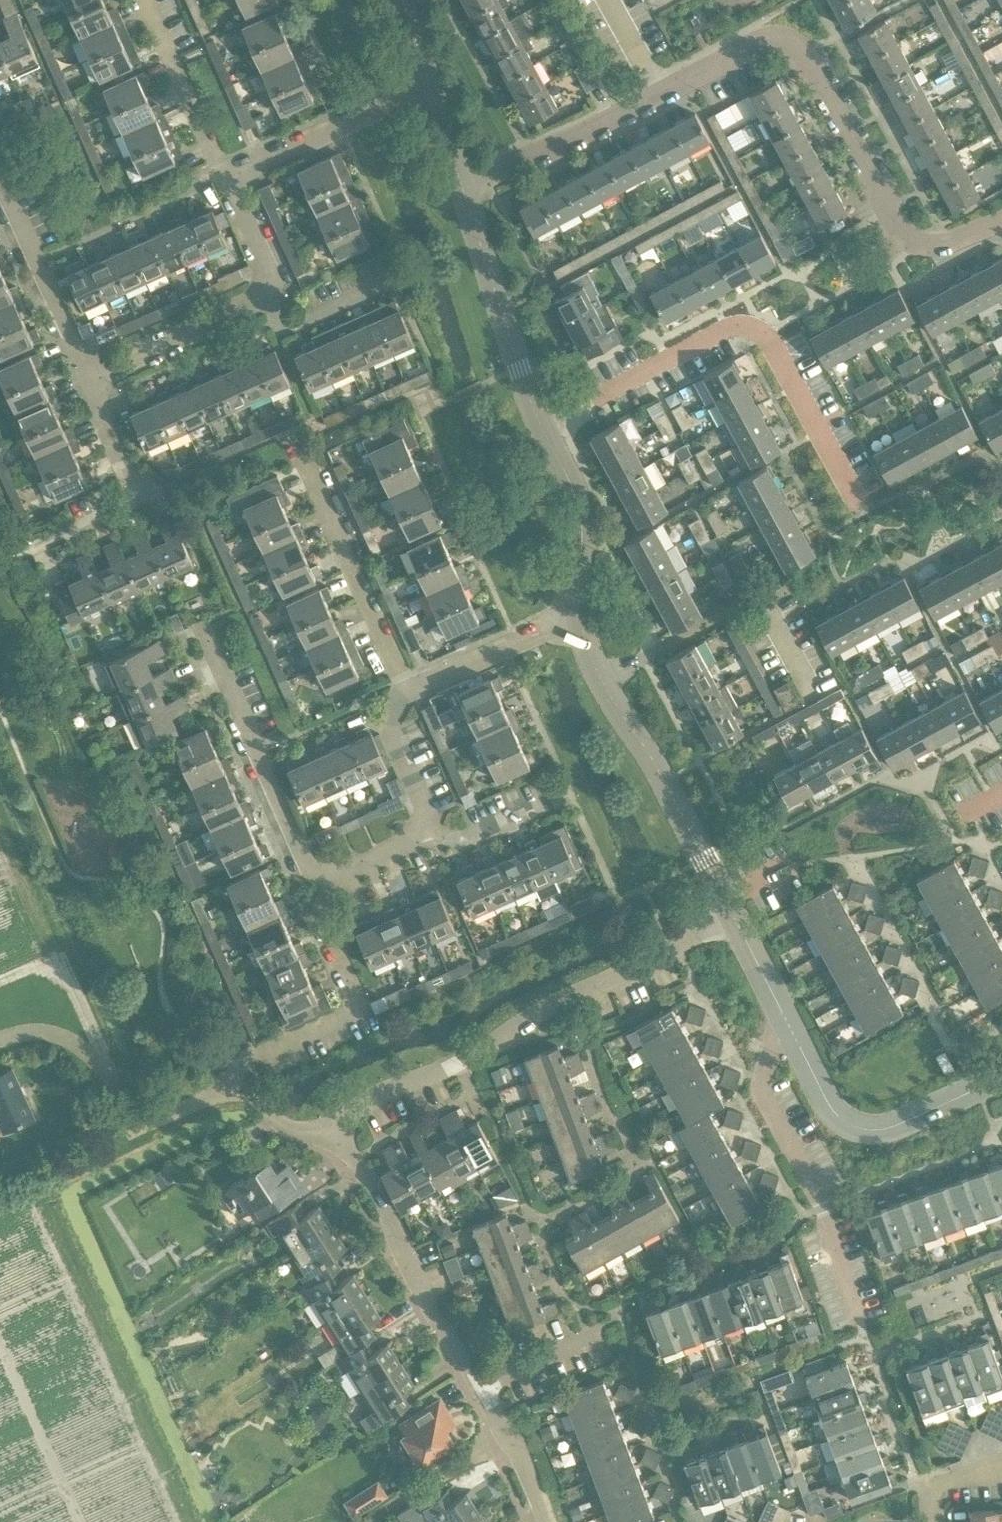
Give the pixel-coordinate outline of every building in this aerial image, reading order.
[(103,0),(63,0),(70,16),(104,0),(103,0)] [(121,19),(117,9),(109,13),(104,0),(70,16),(80,37),(121,19)] [(200,9),(196,0),(186,0),(192,13),(200,9)] [(245,15),(278,0),(238,0),(245,15)] [(470,13),(495,0),(463,0),(470,13)] [(503,7),(509,4),(507,0),(495,0),(470,13),(482,35),(510,20),(503,7)] [(564,19),(553,0),(546,0),(543,1),(555,23),(564,19)] [(846,28),(877,11),(871,0),(844,0),(833,6),(846,28)] [(959,8),(954,0),(944,0),(951,12),(959,8)] [(936,21),(944,17),(936,2),(928,6),(936,21)] [(34,32),(42,28),(32,5),(24,9),(34,32)] [(963,34),(971,30),(959,8),(951,12),(963,34)] [(192,13),(201,34),(210,30),(200,9),(192,13)] [(252,49),(285,34),(279,20),(286,17),(282,9),(275,12),(275,11),(242,26),(252,49)] [(40,65),(38,60),(17,11),(3,17),(11,35),(0,40),(0,48),(10,72),(13,77),(40,65)] [(948,43),(956,38),(944,17),(936,21),(948,43)] [(89,58),(131,40),(121,19),(80,37),(89,58)] [(567,45),(576,40),(564,19),(555,23),(567,45)] [(870,56),(897,41),(885,19),(858,34),(870,56)] [(531,35),(524,21),(513,27),(510,20),(482,35),(494,56),(529,38),(528,37),(531,35)] [(43,53),(52,49),(42,28),(34,32),(43,53)] [(974,56),(982,52),(971,30),(963,34),(974,56)] [(261,71),(303,52),(303,51),(302,52),(298,44),(291,47),(285,34),(252,49),(261,71)] [(534,63),(526,50),(533,46),(529,38),(494,56),(506,78),(534,63)] [(960,64),(968,60),(956,38),(948,43),(960,64)] [(215,66),(224,62),(214,39),(205,43),(215,66)] [(131,40),(89,58),(99,80),(133,65),(132,64),(140,61),(131,40)] [(567,45),(579,66),(588,62),(576,40),(567,45)] [(909,63),(897,42),(897,41),(870,56),(881,78),(909,63)] [(0,48),(0,77),(10,72),(0,48)] [(53,75),(62,71),(52,49),(43,53),(53,75)] [(261,71),(270,91),(271,92),(312,73),(303,52),(261,71)] [(986,78),(994,74),(982,52),(974,56),(986,78)] [(971,86),(979,82),(968,60),(960,64),(971,86)] [(225,87),(234,83),(224,62),(215,66),(225,87)] [(579,66),(574,69),(586,91),(600,84),(588,62),(579,66)] [(518,100),(546,85),(534,63),(506,78),(518,100)] [(921,85),(909,63),(881,78),(893,100),(921,85)] [(53,75),(62,96),(71,92),(62,71),(53,75)] [(114,112),(147,97),(142,86),(149,83),(144,71),(136,74),(103,88),(109,102),(114,112)] [(314,99),(313,98),(322,94),(312,73),(271,92),(270,91),(260,95),(264,105),(275,101),(281,114),(314,99)] [(1000,84),(994,74),(986,78),(998,100),(1001,97),(1001,88),(1000,84)] [(761,116),(788,102),(776,80),(749,94),(761,116)] [(983,108),(991,103),(979,82),(971,86),(983,108)] [(234,108),(246,102),(243,103),(234,83),(225,87),(234,108)] [(546,85),(518,100),(531,122),(558,107),(546,85)] [(933,107),(921,85),(893,100),(905,122),(933,107)] [(151,107),(147,97),(114,112),(123,133),(163,115),(158,104),(151,107)] [(244,130),(256,125),(246,102),(234,108),(244,130)] [(800,124),(788,102),(761,116),(773,138),(800,124)] [(1001,126),(1001,124),(991,103),(983,108),(995,130),(1001,126)] [(77,128),(86,124),(77,106),(69,110),(77,128)] [(944,129),(933,107),(905,122),(917,144),(944,129)] [(710,140),(700,121),(695,112),(673,124),(688,151),(710,140)] [(718,140),(727,135),(715,113),(706,117),(718,140)] [(132,154),(133,155),(173,137),(163,115),(123,133),(132,154)] [(86,149),(95,146),(86,124),(77,128),(86,149)] [(666,163),(688,151),(673,124),(651,136),(666,163)] [(812,146),(800,124),(773,138),(784,160),(812,146)] [(956,151),(956,150),(944,129),(917,144),(929,166),(956,151)] [(739,157),(727,136),(727,135),(718,140),(730,162),(739,157)] [(644,175),(666,163),(651,136),(629,148),(644,175)] [(175,160),(182,157),(173,137),(133,155),(132,154),(125,158),(128,166),(136,162),(142,176),(176,161),(175,160)] [(96,171),(105,167),(95,146),(86,149),(96,171)] [(824,168),(823,167),(812,146),(784,160),(796,182),(824,168)] [(622,187),(644,175),(629,148),(607,159),(622,187)] [(308,194),(350,175),(340,151),(298,170),(308,194)] [(968,173),(968,172),(956,151),(929,166),(941,188),(968,173)] [(742,183),(750,179),(739,157),(730,162),(742,183)] [(600,199),(622,187),(607,159),(585,171),(600,199)] [(116,193),(114,188),(105,167),(96,171),(108,197),(116,193)] [(835,190),(835,189),(824,168),(796,182),(808,204),(835,190)] [(578,210),(600,199),(585,171),(563,183),(578,210)] [(968,173),(941,188),(953,210),(980,195),(968,173)] [(317,215),(360,196),(350,175),(308,194),(317,215)] [(706,187),(710,195),(725,188),(721,179),(706,187)] [(754,205),(762,201),(750,179),(742,183),(754,205)] [(268,212),(276,208),(276,207),(279,205),(269,183),(257,189),(268,212)] [(556,222),(578,210),(563,183),(541,195),(556,222)] [(689,207),(710,195),(706,187),(684,199),(689,207)] [(744,207),(740,199),(742,198),(737,190),(714,202),(719,210),(733,203),(737,210),(744,207)] [(820,226),(847,212),(835,190),(808,204),(820,226)] [(534,234),(556,222),(541,195),(519,207),(534,234)] [(327,236),(369,217),(360,196),(317,215),(327,236)] [(667,219),(689,207),(684,199),(663,211),(667,219)] [(765,227),(774,222),(762,201),(754,205),(765,227)] [(715,213),(719,210),(714,202),(692,214),(697,222),(698,222),(705,234),(721,225),(715,213)] [(190,219),(206,253),(227,244),(212,209),(209,210),(206,204),(199,207),(202,213),(190,219)] [(277,233),(286,229),(276,208),(268,212),(277,233)] [(645,231),(667,219),(663,211),(641,222),(645,231)] [(206,253),(190,219),(189,219),(186,213),(179,216),(182,223),(170,228),(185,262),(206,253)] [(675,234),(697,222),(692,214),(671,225),(675,234)] [(336,258),(379,239),(369,217),(327,236),(336,258)] [(791,245),(785,234),(788,233),(781,221),(775,224),(774,222),(765,227),(783,260),(795,253),(813,244),(809,236),(791,245)] [(624,242),(645,231),(641,222),(619,234),(624,242)] [(185,262),(170,228),(168,229),(165,223),(158,226),(161,232),(150,237),(165,272),(185,262)] [(653,245),(675,234),(671,225),(649,237),(653,245)] [(287,254),(295,250),(286,229),(277,233),(287,254)] [(165,272),(150,237),(147,238),(145,231),(137,235),(140,241),(129,246),(145,281),(165,272)] [(738,246),(753,273),(775,261),(761,233),(738,246)] [(602,254),(624,242),(619,234),(597,246),(602,254)] [(639,253),(653,245),(649,237),(635,245),(639,253)] [(145,281),(129,246),(127,247),(124,241),(117,244),(120,250),(109,256),(124,290),(145,281)] [(580,266),(602,254),(597,246),(576,257),(580,266)] [(731,285),(753,273),(738,246),(716,257),(731,285)] [(124,290),(109,256),(107,256),(104,250),(97,253),(100,260),(89,265),(88,265),(104,299),(124,290)] [(296,276),(305,272),(295,250),(287,254),(296,276)] [(557,278),(580,266),(576,257),(553,270),(557,278)] [(709,297),(731,285),(716,257),(694,269),(709,297)] [(999,296),(1001,294),(1001,257),(983,268),(999,296)] [(104,299),(88,265),(89,265),(85,258),(64,267),(83,308),(104,299)] [(629,289),(637,285),(624,262),(616,266),(629,289)] [(218,281),(222,290),(244,280),(238,268),(217,278),(218,281)] [(977,308),(999,296),(983,268),(962,279),(977,308)] [(687,308),(709,297),(694,269),(672,281),(687,308)] [(21,296),(17,288),(10,291),(4,278),(0,279),(0,305),(21,296)] [(956,319),(977,308),(962,279),(941,291),(956,319)] [(202,299),(222,290),(218,281),(198,290),(202,299)] [(664,320),(687,308),(672,281),(650,293),(664,320)] [(595,308),(594,307),(582,285),(554,300),(560,312),(557,313),(563,324),(566,323),(595,308)] [(641,311),(648,307),(637,285),(629,289),(641,311)] [(876,301),(891,329),(913,317),(898,289),(876,301)] [(181,308),(202,299),(198,290),(178,299),(181,308)] [(931,333),(956,319),(941,291),(916,304),(931,333)] [(23,320),(17,307),(25,304),(21,296),(0,305),(0,331),(23,320)] [(161,317),(181,308),(178,299),(157,308),(161,317)] [(373,308),(393,352),(414,342),(395,299),(373,308)] [(869,341),(891,329),(876,301),(854,313),(869,341)] [(616,324),(605,302),(604,302),(594,307),(595,308),(566,323),(572,334),(569,335),(575,347),(578,345),(581,343),(588,356),(620,339),(619,338),(616,340),(610,328),(616,324)] [(140,326),(161,317),(157,308),(136,317),(140,326)] [(372,361),(393,352),(373,308),(352,318),(372,361)] [(847,353),(869,341),(854,313),(832,325),(847,353)] [(116,327),(120,335),(140,326),(136,317),(117,326),(116,327)] [(351,370),(372,361),(352,318),(332,327),(351,370)] [(28,331),(23,320),(0,331),(0,357),(0,358),(34,343),(33,343),(41,339),(35,328),(28,331)] [(120,335),(116,327),(117,326),(115,324),(94,333),(99,344),(120,335)] [(825,365),(847,353),(832,325),(810,337),(825,365)] [(331,379),(351,370),(332,327),(312,336),(316,345),(331,379)] [(316,345),(316,346),(314,346),(311,340),(301,344),(304,351),(295,355),(310,389),(331,379),(316,345)] [(253,359),(268,393),(290,383),(275,349),(272,350),(269,344),(262,347),(265,353),(253,359)] [(976,360),(986,355),(980,344),(970,350),(976,360)] [(965,366),(976,360),(970,350),(959,356),(965,366)] [(35,365),(42,362),(38,352),(30,355),(30,354),(0,368),(0,376),(7,392),(40,377),(35,365)] [(268,393),(253,359),(252,359),(249,353),(242,356),(245,362),(232,368),(248,402),(268,393)] [(908,359),(913,370),(924,364),(918,353),(908,359)] [(903,375),(913,370),(908,359),(897,365),(903,375)] [(715,397),(744,382),(732,360),(704,376),(715,397)] [(248,402),(232,368),(231,368),(228,362),(221,365),(224,371),(212,377),(228,411),(248,402)] [(987,377),(996,372),(990,362),(982,366),(987,377)] [(975,384),(987,377),(982,366),(969,374),(959,379),(963,387),(973,381),(975,384)] [(409,388),(434,377),(430,369),(405,380),(409,388)] [(228,411),(212,377),(210,378),(207,371),(201,374),(204,381),(192,386),(208,420),(228,411)] [(917,377),(923,387),(934,381),(928,371),(917,377)] [(51,383),(44,387),(40,377),(7,392),(16,413),(56,395),(51,383)] [(870,393),(880,387),(875,377),(864,383),(870,393)] [(913,392),(923,387),(917,377),(907,382),(913,392)] [(208,420),(192,386),(190,387),(187,380),(180,383),(183,390),(172,395),(187,429),(208,420)] [(388,398),(409,388),(405,380),(384,389),(388,398)] [(755,403),(744,383),(744,382),(715,397),(726,418),(755,403)] [(859,399),(870,393),(864,383),(854,388),(859,399)] [(187,429),(172,395),(170,396),(167,389),(160,393),(163,399),(151,404),(167,438),(187,429)] [(368,407),(388,398),(384,389),(364,398),(368,407)] [(26,435),(59,420),(55,410),(62,406),(56,395),(16,413),(26,435)] [(874,400),(879,411),(890,405),(884,395),(874,400)] [(167,438),(151,404),(150,405),(146,398),(139,401),(137,402),(140,409),(130,414),(146,448),(167,438)] [(347,416),(368,407),(364,398),(344,408),(347,416)] [(869,416),(879,411),(874,400),(863,406),(869,416)] [(677,419),(688,413),(682,403),(671,409),(677,419)] [(767,424),(756,405),(755,403),(726,418),(738,439),(767,424)] [(939,417),(954,445),(977,433),(961,405),(939,417)] [(326,426),(347,416),(344,408),(322,417),(326,426)] [(1001,445),(1001,408),(979,420),(994,449),(1001,445)] [(281,421),(285,429),(306,419),(303,411),(281,421)] [(660,429),(670,423),(664,412),(654,418),(660,429)] [(688,413),(677,419),(682,430),(693,424),(688,413)] [(933,457),(954,445),(939,417),(917,429),(933,457)] [(415,444),(410,432),(404,419),(362,438),(368,451),(370,450),(380,473),(413,458),(408,447),(415,444)] [(35,455),(76,437),(71,428),(64,431),(59,420),(26,435),(35,455)] [(264,438),(285,429),(281,421),(260,430),(264,438)] [(631,444),(619,423),(619,422),(591,437),(604,459),(631,444)] [(676,433),(675,432),(670,423),(660,429),(665,439),(676,433)] [(780,449),(768,426),(767,424),(738,439),(751,464),(780,449)] [(911,469),(933,457),(917,429),(895,441),(911,469)] [(244,447),(264,438),(260,430),(240,439),(244,447)] [(673,450),(685,443),(681,435),(669,442),(673,450)] [(45,477),(78,462),(74,453),(81,450),(76,437),(35,455),(45,477)] [(224,456),(244,447),(240,439),(220,448),(224,456)] [(696,453),(696,452),(690,440),(685,443),(673,450),(669,452),(675,463),(677,462),(683,472),(694,466),(689,457),(696,453)] [(888,481),(911,469),(895,441),(873,453),(888,481)] [(643,466),(631,444),(604,459),(615,481),(643,466)] [(701,462),(711,457),(706,447),(696,452),(696,453),(701,462)] [(203,466),(224,456),(220,448),(200,457),(203,466)] [(179,466),(183,475),(203,466),(200,457),(179,466)] [(711,457),(701,462),(706,473),(708,473),(713,483),(721,479),(715,468),(717,467),(711,457)] [(389,494),(429,476),(424,464),(417,467),(413,458),(380,473),(389,494)] [(78,462),(45,477),(55,500),(88,485),(88,484),(95,480),(93,475),(96,474),(93,467),(82,472),(78,462)] [(343,489),(352,485),(342,463),(333,466),(343,489)] [(655,488),(643,466),(615,481),(627,503),(655,488)] [(694,466),(683,472),(689,483),(700,477),(694,466)] [(749,502),(778,487),(766,466),(738,481),(749,502)] [(17,489),(7,468),(0,471),(0,475),(8,493),(17,489)] [(433,484),(429,476),(389,494),(399,515),(432,500),(426,487),(433,484)] [(353,510),(361,506),(352,485),(343,489),(353,510)] [(789,508),(779,488),(778,487),(749,502),(761,523),(789,508)] [(627,503),(639,525),(667,510),(655,488),(627,503)] [(8,493),(18,515),(27,511),(17,489),(8,493)] [(287,515),(282,505),(281,503),(288,499),(284,490),(277,493),(276,492),(244,507),(254,529),(287,515)] [(438,513),(432,501),(432,500),(399,515),(388,519),(392,528),(403,524),(409,537),(442,522),(441,522),(449,518),(445,510),(438,513)] [(363,532),(371,528),(361,506),(353,510),(363,532)] [(712,524),(722,519),(716,508),(706,514),(712,524)] [(801,529),(790,510),(789,508),(761,523),(773,544),(801,529)] [(292,526),(290,522),(287,515),(254,529),(263,550),(303,532),(299,523),(292,526)] [(152,545),(166,576),(193,563),(172,516),(158,522),(166,539),(152,545)] [(694,534),(705,528),(699,517),(688,523),(694,534)] [(217,546),(226,542),(216,519),(207,523),(217,546)] [(717,535),(723,531),(728,529),(722,519),(712,524),(717,535)] [(637,563),(665,548),(653,527),(625,542),(637,563)] [(152,545),(145,528),(131,534),(139,551),(125,557),(124,558),(138,588),(166,576),(152,545)] [(363,532),(371,551),(372,553),(381,550),(371,528),(363,532)] [(706,540),(710,538),(705,528),(694,534),(700,544),(706,540)] [(814,554),(802,531),(801,529),(773,544),(786,569),(814,554)] [(306,557),(302,548),(300,544),(307,540),(303,532),(263,550),(273,572),(306,557)] [(418,571),(451,557),(445,545),(450,543),(445,532),(440,534),(440,533),(407,548),(418,571)] [(713,552),(720,548),(714,536),(710,538),(706,540),(713,552)] [(124,558),(125,557),(117,540),(104,546),(112,563),(97,570),(113,606),(139,595),(136,589),(138,588),(124,558)] [(227,567),(235,563),(226,542),(217,546),(227,567)] [(1001,579),(1001,542),(982,553),(997,582),(1001,579)] [(676,569),(665,549),(665,548),(637,563),(649,584),(676,569)] [(735,568),(746,562),(740,551),(729,557),(735,568)] [(113,606),(97,570),(89,552),(76,558),(84,576),(69,582),(67,578),(53,584),(71,624),(86,618),(83,612),(110,600),(113,607),(113,606)] [(976,593),(997,582),(982,553),(961,565),(976,593)] [(312,570),(310,566),(306,557),(273,572),(283,594),(316,579),(315,578),(322,575),(319,567),(312,570)] [(427,593),(467,575),(462,563),(455,566),(451,557),(418,571),(427,593)] [(718,577),(729,571),(723,561),(712,567),(718,577)] [(735,568),(741,578),(752,572),(746,562),(735,568)] [(236,588),(245,585),(235,563),(227,567),(236,588)] [(955,605),(976,593),(961,565),(940,576),(955,605)] [(688,590),(677,571),(676,569),(649,584),(660,605),(688,590)] [(723,588),(733,582),(734,582),(729,571),(718,577),(723,588)] [(436,613),(469,598),(463,584),(470,581),(467,575),(427,593),(436,613)] [(894,618),(897,617),(919,605),(904,576),(879,590),(894,618)] [(934,616),(955,605),(940,576),(919,587),(934,616)] [(236,588),(246,610),(254,606),(245,585),(236,588)] [(330,611),(326,602),(324,597),(331,593),(327,585),(320,589),(320,587),(287,602),(297,626),(330,611)] [(701,615),(689,592),(688,590),(660,605),(674,630),(701,615)] [(873,630),(894,618),(879,590),(857,601),(873,630)] [(475,612),(470,600),(469,598),(436,613),(426,618),(430,626),(440,622),(446,635),(479,621),(478,619),(486,616),(482,609),(475,612)] [(852,641),(873,630),(857,601),(836,613),(852,641)] [(400,631),(412,625),(411,624),(409,625),(400,605),(391,609),(400,631)] [(336,623),(333,617),(330,611),(297,626),(307,648),(348,629),(348,628),(347,628),(343,620),(336,623)] [(177,613),(169,616),(175,632),(176,632),(184,629),(177,613)] [(831,652),(852,641),(836,613),(815,624),(831,652)] [(261,643),(269,639),(258,615),(250,619),(261,643)] [(153,628),(146,621),(139,629),(146,635),(153,628)] [(739,650),(747,646),(734,622),(726,626),(739,650)] [(410,651),(421,646),(412,625),(400,631),(410,651)] [(978,643),(988,637),(982,626),(972,632),(978,643)] [(358,651),(353,640),(348,629),(307,648),(317,669),(358,651)] [(956,654),(978,643),(972,632),(950,644),(956,654)] [(270,664),(279,660),(269,639),(261,643),(270,664)] [(918,656),(928,650),(922,639),(912,645),(918,656)] [(125,689),(171,669),(171,667),(153,675),(147,661),(164,653),(158,640),(112,661),(125,689)] [(708,667),(695,643),(666,659),(679,683),(683,680),(708,667)] [(987,660),(998,654),(992,644),(981,650),(987,660)] [(907,662),(918,656),(912,645),(901,651),(907,662)] [(751,672),(759,668),(747,646),(739,650),(751,672)] [(976,666),(987,660),(981,650),(970,656),(976,666)] [(358,651),(317,669),(326,690),(359,675),(358,674),(367,670),(358,651)] [(927,674),(938,668),(932,657),(921,663),(927,674)] [(280,686),(289,682),(279,660),(270,664),(280,686)] [(874,679),(885,674),(879,663),(868,669),(874,679)] [(917,679),(927,674),(921,663),(911,669),(917,679)] [(691,704),(720,689),(708,667),(683,680),(679,683),(691,704)] [(762,694),(771,689),(759,668),(751,672),(762,694)] [(137,717),(183,696),(183,694),(165,702),(159,689),(177,681),(171,669),(125,689),(137,717)] [(863,685),(874,679),(868,669),(858,674),(863,685)] [(468,715),(501,700),(495,688),(503,684),(499,675),(491,679),(491,677),(458,692),(464,706),(453,710),(457,720),(468,715)] [(788,680),(774,688),(786,708),(800,700),(788,680)] [(888,681),(883,684),(878,687),(883,697),(893,691),(888,681)] [(280,686),(289,706),(298,702),(289,682),(280,686)] [(873,702),(883,697),(878,687),(867,692),(873,702)] [(819,699),(823,707),(845,695),(840,688),(819,699)] [(731,710),(720,689),(691,704),(703,726),(731,710)] [(762,694),(774,715),(782,710),(771,689),(762,694)] [(955,731),(980,718),(965,689),(940,703),(955,731)] [(1001,725),(1001,691),(1001,689),(979,700),(995,729),(1001,725)] [(178,731),(178,730),(171,716),(189,708),(183,696),(137,717),(149,744),(178,731)] [(801,719),(823,707),(819,699),(797,711),(801,719)] [(478,736),(518,719),(514,709),(506,713),(501,700),(468,715),(478,736)] [(431,731),(440,727),(443,726),(433,703),(421,709),(431,731)] [(934,743),(955,731),(940,703),(919,714),(934,743)] [(743,732),(732,711),(731,710),(703,726),(714,747),(743,732)] [(779,731),(801,719),(797,711),(775,723),(779,731)] [(913,754),(934,743),(919,714),(897,726),(913,754)] [(487,758),(520,744),(514,730),(522,727),(518,719),(478,736),(487,758)] [(861,726),(853,731),(848,720),(833,728),(839,739),(840,738),(855,767),(877,755),(861,726)] [(756,744),(779,731),(775,723),(752,736),(756,744)] [(183,765),(216,750),(211,740),(218,736),(213,724),(173,742),(183,765)] [(350,741),(366,775),(386,765),(371,731),(369,732),(366,726),(355,731),(358,737),(350,741)] [(892,766),(913,754),(897,726),(876,738),(892,766)] [(441,753),(450,749),(440,728),(431,731),(441,753)] [(366,775),(350,741),(348,742),(345,735),(339,738),(342,745),(330,750),(345,784),(366,775)] [(833,779),(855,767),(840,738),(839,739),(818,750),(833,779)] [(345,784),(330,750),(328,751),(325,744),(318,747),(321,754),(309,759),(325,793),(345,784)] [(520,744),(487,758),(497,780),(530,765),(529,764),(537,761),(533,752),(526,755),(520,744)] [(451,774),(459,770),(450,749),(441,753),(451,774)] [(220,759),(216,750),(183,765),(192,786),(233,767),(228,756),(220,759)] [(837,787),(833,779),(818,750),(796,762),(811,791),(815,799),(837,787)] [(325,793),(309,759),(306,751),(285,761),(304,802),(325,793)] [(139,784),(148,781),(137,757),(129,761),(139,784)] [(789,803),(811,791),(796,762),(773,775),(789,803)] [(202,808),(235,792),(230,782),(238,779),(233,767),(192,786),(202,808)] [(459,770),(451,774),(460,796),(469,792),(459,770)] [(148,805),(157,802),(148,781),(139,784),(148,805)] [(239,802),(235,793),(235,792),(202,808),(211,828),(251,811),(246,799),(239,802)] [(384,815),(403,806),(404,805),(399,794),(379,803),(384,815)] [(158,827),(167,823),(157,802),(148,805),(158,827)] [(363,824),(384,815),(379,803),(378,804),(379,806),(359,815),(363,824)] [(255,818),(252,811),(251,811),(211,828),(221,850),(254,836),(248,821),(255,818)] [(343,833),(363,824),(359,815),(339,825),(343,833)] [(343,833),(339,825),(338,825),(337,822),(316,832),(321,843),(343,833)] [(167,848),(176,844),(167,823),(158,827),(167,848)] [(540,843),(555,877),(583,865),(565,824),(540,835),(543,841),(540,843)] [(231,871),(271,853),(267,845),(260,848),(254,836),(221,850),(231,871)] [(555,877),(540,843),(537,844),(534,838),(527,841),(530,848),(519,852),(535,886),(555,877)] [(177,870),(186,866),(176,844),(167,848),(177,870)] [(535,886),(519,852),(517,853),(514,847),(506,850),(509,857),(499,861),(515,896),(535,886)] [(499,861),(497,862),(494,856),(486,859),(489,866),(478,871),(493,905),(515,896),(499,861)] [(970,864),(986,869),(988,861),(973,856),(970,864)] [(925,895),(962,874),(954,859),(916,879),(925,895)] [(968,872),(984,876),(986,869),(970,864),(968,872)] [(493,905),(478,871),(476,872),(473,865),(463,869),(466,876),(457,880),(473,914),(493,905)] [(186,891),(195,887),(186,866),(177,870),(186,891)] [(270,891),(264,876),(271,873),(268,866),(260,869),(260,868),(227,883),(237,906),(270,891)] [(971,890),(963,875),(962,874),(925,895),(934,911),(971,890)] [(850,889),(865,894),(867,886),(852,881),(850,889)] [(805,920),(841,900),(833,884),(796,904),(805,920)] [(417,897),(435,938),(455,930),(436,888),(417,897)] [(1001,900),(1001,891),(990,888),(988,896),(1001,900)] [(847,897),(863,901),(865,894),(850,889),(847,897)] [(979,906),(971,891),(971,890),(934,911),(942,926),(979,906)] [(247,927),(287,909),(282,898),(275,901),(270,891),(237,906),(247,927)] [(573,917),(598,906),(592,894),(572,903),(573,907),(570,909),(573,917)] [(201,922),(209,918),(199,896),(191,900),(201,922)] [(1001,908),(1001,905),(1001,900),(988,896),(985,903),(1001,908)] [(415,948),(435,938),(417,897),(396,906),(415,948)] [(850,915),(842,900),(841,900),(805,920),(813,936),(850,915)] [(394,957),(415,948),(396,906),(375,915),(394,957)] [(988,922),(980,907),(979,906),(942,926),(951,942),(988,922)] [(257,949),(289,934),(285,923),(292,920),(287,909),(247,927),(257,949)] [(553,926),(573,917),(570,909),(549,918),(553,926)] [(867,921),(882,925),(885,917),(869,913),(867,921)] [(372,966),(394,957),(375,915),(354,925),(372,966)] [(859,931),(850,916),(850,915),(813,936),(822,951),(859,931)] [(210,944),(219,940),(209,918),(201,922),(210,944)] [(532,936),(553,926),(549,918),(529,927),(532,936)] [(865,928),(880,933),(882,925),(867,921),(865,928)] [(997,938),(988,922),(951,942),(960,958),(997,938)] [(511,945),(532,936),(529,927),(508,937),(511,945)] [(867,947),(859,932),(859,931),(822,951),(831,967),(867,947)] [(266,970),(306,952),(301,940),(294,943),(289,934),(257,949),(266,970)] [(490,955),(511,945),(508,937),(486,946),(478,950),(482,958),(490,954),(490,955)] [(997,938),(960,958),(968,974),(1001,955),(1001,947),(997,938)] [(220,965),(228,962),(219,940),(210,944),(220,965)] [(884,952),(900,956),(902,949),(886,944),(884,952)] [(876,963),(868,947),(867,947),(831,967),(839,983),(876,963)] [(276,992),(308,977),(302,963),(309,960),(306,952),(266,970),(276,992)] [(882,960),(898,964),(900,956),(884,952),(882,960)] [(968,974),(977,990),(1001,976),(1001,955),(968,974)] [(453,978),(473,969),(469,961),(449,969),(453,978)] [(229,987),(238,983),(228,962),(220,965),(229,987)] [(848,999),(885,978),(876,963),(839,983),(848,999)] [(432,987),(453,978),(449,969),(429,979),(432,987)] [(902,984),(917,988),(919,980),(904,976),(902,984)] [(1001,997),(1001,976),(977,990),(986,1006),(1001,997)] [(312,986),(309,977),(308,977),(276,992),(285,1012),(278,1015),(285,1029),(331,1008),(320,983),(312,986)] [(893,994),(885,978),(848,999),(857,1014),(893,994)] [(411,996),(432,987),(429,979),(408,988),(411,996)] [(239,1008),(248,1004),(238,983),(229,987),(239,1008)] [(899,991),(915,996),(917,988),(902,984),(899,991)] [(411,996),(408,988),(407,988),(406,985),(385,995),(390,1006),(411,996)] [(866,1031),(903,1011),(893,994),(857,1014),(866,1031)] [(239,1008),(249,1030),(257,1026),(248,1004),(239,1008)] [(688,1012),(704,1017),(706,1009),(690,1004),(688,1012)] [(643,1043),(680,1022),(671,1007),(634,1027),(643,1043)] [(686,1020),(701,1024),(704,1017),(688,1012),(686,1020)] [(689,1038),(680,1023),(680,1022),(643,1043),(652,1058),(689,1038)] [(706,1044),(721,1048),(723,1040),(708,1036),(706,1044)] [(697,1054),(689,1039),(689,1038),(652,1058),(660,1074),(697,1054)] [(581,1060),(577,1051),(563,1056),(558,1044),(524,1057),(532,1078),(581,1060)] [(703,1051),(719,1056),(721,1048),(706,1044),(703,1051)] [(945,1053),(944,1051),(936,1055),(945,1073),(953,1068),(945,1053)] [(706,1070),(698,1054),(697,1054),(660,1074),(669,1090),(706,1070)] [(569,1074),(584,1069),(581,1060),(532,1078),(540,1098),(574,1086),(569,1074)] [(723,1075),(738,1079),(741,1072),(725,1067),(723,1075)] [(0,1074),(0,1122),(4,1130),(33,1116),(12,1068),(0,1074)] [(715,1086),(706,1070),(669,1090),(678,1106),(715,1086)] [(721,1083),(736,1087),(738,1079),(723,1075),(721,1083)] [(596,1100),(593,1091),(578,1097),(574,1086),(540,1098),(547,1118),(596,1100)] [(709,1110),(724,1102),(715,1086),(678,1106),(687,1122),(709,1110)] [(584,1115),(599,1109),(596,1100),(547,1118),(555,1139),(588,1126),(584,1115)] [(726,1116),(741,1121),(743,1113),(728,1108),(726,1116)] [(497,1156),(477,1120),(466,1127),(456,1109),(447,1114),(476,1167),(497,1156)] [(718,1126),(709,1110),(687,1122),(687,1123),(679,1127),(687,1143),(718,1126)] [(457,1177),(476,1167),(447,1114),(438,1119),(448,1136),(438,1142),(457,1177)] [(723,1124),(739,1128),(741,1121),(726,1116),(723,1124)] [(611,1141),(608,1132),(593,1137),(588,1126),(555,1139),(563,1159),(611,1141)] [(726,1142),(718,1127),(718,1126),(687,1143),(696,1159),(726,1142)] [(457,1177),(438,1142),(429,1147),(419,1129),(409,1135),(418,1153),(419,1152),(439,1187),(457,1177)] [(419,1152),(418,1153),(410,1157),(400,1140),(391,1145),(419,1198),(439,1187),(419,1152)] [(743,1147),(759,1152),(761,1144),(746,1140),(743,1147)] [(599,1155),(615,1149),(611,1141),(563,1159),(571,1180),(604,1167),(599,1155)] [(735,1157),(727,1143),(726,1142),(696,1159),(705,1174),(735,1157)] [(400,1209),(419,1198),(391,1145),(382,1150),(391,1167),(380,1173),(400,1209)] [(741,1155),(757,1160),(759,1152),(743,1147),(741,1155)] [(744,1173),(735,1158),(735,1157),(705,1174),(713,1190),(744,1173)] [(1001,1209),(1001,1207),(985,1162),(978,1165),(979,1165),(965,1170),(982,1216),(1001,1209)] [(988,1168),(986,1162),(985,1162),(1001,1207),(1001,1163),(988,1168)] [(287,1166),(272,1175),(264,1163),(221,1191),(237,1217),(248,1210),(255,1221),(302,1190),(287,1166)] [(962,1224),(982,1216),(965,1170),(959,1173),(961,1178),(948,1183),(946,1177),(945,1177),(962,1224)] [(761,1179),(777,1184),(779,1176),(763,1171),(761,1179)] [(643,1196),(660,1228),(679,1217),(654,1172),(644,1178),(652,1191),(643,1196)] [(752,1189),(744,1174),(744,1173),(713,1190),(722,1206),(752,1189)] [(942,1231),(962,1224),(945,1177),(938,1180),(940,1185),(928,1190),(926,1184),(924,1185),(942,1231)] [(759,1187),(774,1192),(777,1184),(761,1179),(759,1187)] [(922,1239),(942,1231),(924,1185),(918,1187),(920,1193),(908,1197),(906,1191),(904,1192),(922,1239)] [(643,1196),(642,1197),(631,1203),(624,1189),(616,1193),(641,1238),(660,1228),(643,1196)] [(762,1206),(753,1189),(752,1189),(722,1206),(731,1223),(762,1206)] [(901,1246),(922,1239),(904,1192),(898,1194),(900,1200),(887,1205),(885,1199),(884,1199),(901,1246)] [(622,1249),(641,1238),(616,1193),(606,1199),(614,1212),(605,1217),(622,1249)] [(890,1251),(901,1246),(884,1199),(877,1202),(880,1208),(866,1213),(881,1254),(882,1254),(884,1261),(892,1258),(890,1251)] [(332,1227),(318,1205),(301,1216),(295,1205),(266,1224),(273,1236),(280,1232),(293,1252),(332,1227)] [(605,1217),(604,1218),(593,1224),(586,1210),(578,1214),(603,1260),(622,1249),(605,1217)] [(511,1224),(507,1214),(507,1212),(472,1225),(481,1247),(529,1229),(526,1219),(511,1224)] [(583,1271),(603,1260),(578,1214),(569,1220),(576,1234),(565,1240),(583,1271)] [(330,1259),(346,1249),(332,1227),(293,1252),(306,1272),(299,1277),(307,1288),(330,1274),(330,1275),(337,1270),(330,1259)] [(522,1254),(518,1242),(532,1237),(529,1229),(481,1247),(488,1267),(522,1254)] [(994,1250),(979,1255),(975,1246),(971,1248),(975,1257),(974,1257),(977,1265),(997,1257),(994,1250)] [(806,1285),(800,1287),(787,1253),(780,1256),(782,1262),(769,1266),(768,1267),(783,1307),(804,1299),(811,1297),(806,1285)] [(544,1270),(541,1259),(526,1265),(522,1254),(488,1267),(496,1288),(544,1270)] [(957,1272),(977,1265),(974,1257),(954,1265),(957,1272)] [(768,1267),(769,1266),(766,1260),(758,1263),(761,1270),(749,1274),(748,1274),(763,1315),(783,1307),(768,1267)] [(937,1280),(957,1272),(954,1265),(934,1272),(937,1280)] [(748,1274),(749,1274),(746,1268),(738,1271),(741,1277),(728,1282),(743,1322),(763,1315),(748,1274)] [(532,1283),(547,1277),(544,1270),(496,1288),(503,1308),(537,1295),(532,1283)] [(917,1287),(937,1280),(934,1272),(914,1280),(917,1287)] [(327,1320),(366,1296),(352,1274),(336,1284),(330,1275),(330,1274),(307,1288),(300,1292),(308,1304),(314,1300),(327,1320)] [(728,1282),(726,1275),(718,1278),(720,1285),(708,1289),(723,1330),(743,1322),(728,1282)] [(898,1294),(917,1287),(914,1280),(895,1287),(898,1294)] [(708,1289),(706,1283),(698,1286),(700,1292),(688,1297),(687,1297),(702,1337),(723,1330),(708,1289)] [(992,1314),(1000,1311),(992,1289),(984,1292),(992,1314)] [(687,1297),(688,1297),(685,1290),(685,1291),(678,1293),(680,1299),(668,1304),(667,1304),(682,1345),(702,1337),(687,1297)] [(503,1308),(511,1328),(560,1310),(556,1300),(541,1305),(537,1295),(503,1308)] [(364,1328),(380,1317),(366,1296),(327,1320),(341,1341),(334,1345),(341,1357),(342,1357),(364,1343),(371,1339),(364,1328)] [(667,1304),(668,1304),(665,1298),(657,1301),(660,1307),(646,1312),(661,1353),(682,1345),(667,1304)] [(1001,1333),(1001,1317),(1000,1311),(992,1314),(999,1334),(1001,1333)] [(993,1351),(986,1331),(978,1334),(981,1340),(967,1345),(983,1386),(1001,1379),(1001,1375),(998,1364),(1001,1363),(1001,1358),(999,1349),(993,1351)] [(799,1349),(820,1341),(817,1333),(796,1341),(799,1349)] [(983,1386),(967,1345),(965,1339),(957,1342),(960,1348),(947,1353),(962,1394),(983,1386)] [(779,1356),(799,1349),(796,1341),(776,1348),(779,1356)] [(362,1389),(401,1364),(387,1342),(371,1353),(364,1343),(342,1357),(341,1357),(335,1361),(342,1373),(349,1369),(362,1389)] [(962,1394),(947,1353),(944,1346),(937,1349),(939,1355),(927,1360),(942,1401),(945,1408),(965,1401),(962,1394)] [(758,1364),(779,1356),(776,1348),(755,1356),(758,1364)] [(945,1408),(942,1401),(927,1360),(924,1354),(917,1356),(919,1363),(905,1368),(920,1407),(918,1408),(922,1417),(945,1408)] [(738,1371),(758,1364),(755,1356),(735,1363),(738,1371)] [(852,1375),(846,1361),(825,1368),(821,1357),(802,1364),(814,1397),(854,1382),(861,1380),(858,1373),(852,1375)] [(718,1379),(738,1371),(735,1363),(715,1371),(718,1379)] [(415,1386),(401,1364),(362,1389),(375,1409),(360,1419),(368,1431),(376,1426),(405,1407),(398,1396),(415,1386)] [(715,1371),(714,1371),(712,1365),(693,1372),(695,1378),(694,1379),(697,1386),(718,1379),(715,1371)] [(780,1409),(772,1388),(779,1385),(775,1374),(760,1380),(764,1391),(772,1412),(780,1409)] [(569,1411),(609,1396),(603,1379),(563,1394),(569,1411)] [(615,1394),(623,1397),(629,1382),(622,1379),(615,1394)] [(676,1394),(697,1386),(694,1379),(673,1387),(676,1394)] [(623,1397),(630,1401),(637,1386),(629,1382),(623,1397)] [(865,1394),(859,1396),(854,1382),(814,1397),(821,1418),(862,1403),(868,1401),(865,1394)] [(615,1413),(609,1397),(609,1396),(569,1411),(575,1428),(615,1413)] [(410,1451),(411,1450),(420,1464),(452,1442),(444,1429),(450,1425),(444,1417),(448,1415),(438,1399),(399,1425),(405,1434),(402,1436),(401,1437),(400,1438),(399,1439),(399,1441),(398,1442),(398,1443),(398,1445),(399,1446),(399,1447),(400,1448),(401,1449),(402,1450),(403,1451),(405,1451),(406,1451),(407,1451),(409,1451),(410,1451)] [(876,1421),(873,1414),(866,1416),(862,1403),(821,1418),(829,1438),(869,1424),(876,1421)] [(979,1429),(991,1435),(1001,1411),(990,1405),(979,1429)] [(780,1433),(788,1430),(780,1409),(772,1412),(780,1433)] [(1001,1440),(1001,1411),(991,1435),(1001,1440)] [(622,1430),(616,1413),(615,1413),(575,1428),(582,1444),(622,1430)] [(627,1428),(635,1431),(642,1416),(634,1413),(627,1428)] [(635,1431),(642,1434),(649,1419),(642,1416),(635,1431)] [(943,1432),(967,1443),(972,1431),(949,1420),(943,1432)] [(883,1441),(880,1434),(874,1436),(869,1424),(829,1438),(836,1458),(876,1444),(883,1441)] [(628,1446),(622,1430),(582,1444),(588,1462),(628,1446)] [(787,1453),(795,1450),(788,1430),(780,1433),(787,1453)] [(760,1479),(781,1471),(766,1431),(745,1439),(760,1479)] [(938,1444),(962,1455),(967,1443),(943,1432),(938,1444)] [(740,1486),(760,1479),(745,1439),(725,1446),(740,1486)] [(890,1462),(888,1454),(881,1457),(876,1444),(836,1458),(843,1479),(884,1464),(890,1462)] [(634,1463),(628,1447),(628,1446),(588,1462),(595,1478),(634,1463)] [(640,1461),(648,1465),(654,1450),(647,1446),(640,1461)] [(720,1494),(740,1486),(725,1446),(705,1454),(720,1494)] [(648,1465),(655,1468),(662,1453),(654,1450),(648,1465)] [(795,1474),(803,1471),(795,1450),(787,1453),(795,1474)] [(699,1502),(720,1494),(705,1454),(684,1461),(699,1502)] [(641,1480),(634,1464),(634,1463),(595,1478),(601,1495),(641,1480)] [(895,1475),(889,1477),(884,1464),(843,1479),(851,1499),(898,1482),(895,1475)] [(802,1494),(817,1489),(816,1487),(809,1490),(803,1471),(795,1474),(802,1494)] [(647,1497),(641,1480),(601,1495),(607,1512),(647,1497)] [(653,1495),(660,1498),(667,1484),(660,1480),(653,1495)] [(377,1484),(346,1504),(354,1515),(384,1495),(377,1484)] [(660,1498),(668,1502),(674,1487),(667,1484),(660,1498)] [(809,1514),(823,1509),(824,1508),(817,1489),(802,1494),(809,1514)] [(465,1492),(449,1502),(442,1491),(413,1510),(421,1521),(427,1518),(430,1521),(468,1521),(480,1514),(465,1492)] [(611,1521),(634,1521),(654,1515),(647,1497),(607,1512),(611,1521)] [(780,1504),(768,1499),(757,1521),(772,1521),(780,1504)] [(791,1510),(780,1504),(772,1521),(786,1521),(791,1510)] [(970,1510),(971,1521),(1001,1521),(1001,1508),(970,1510)]
